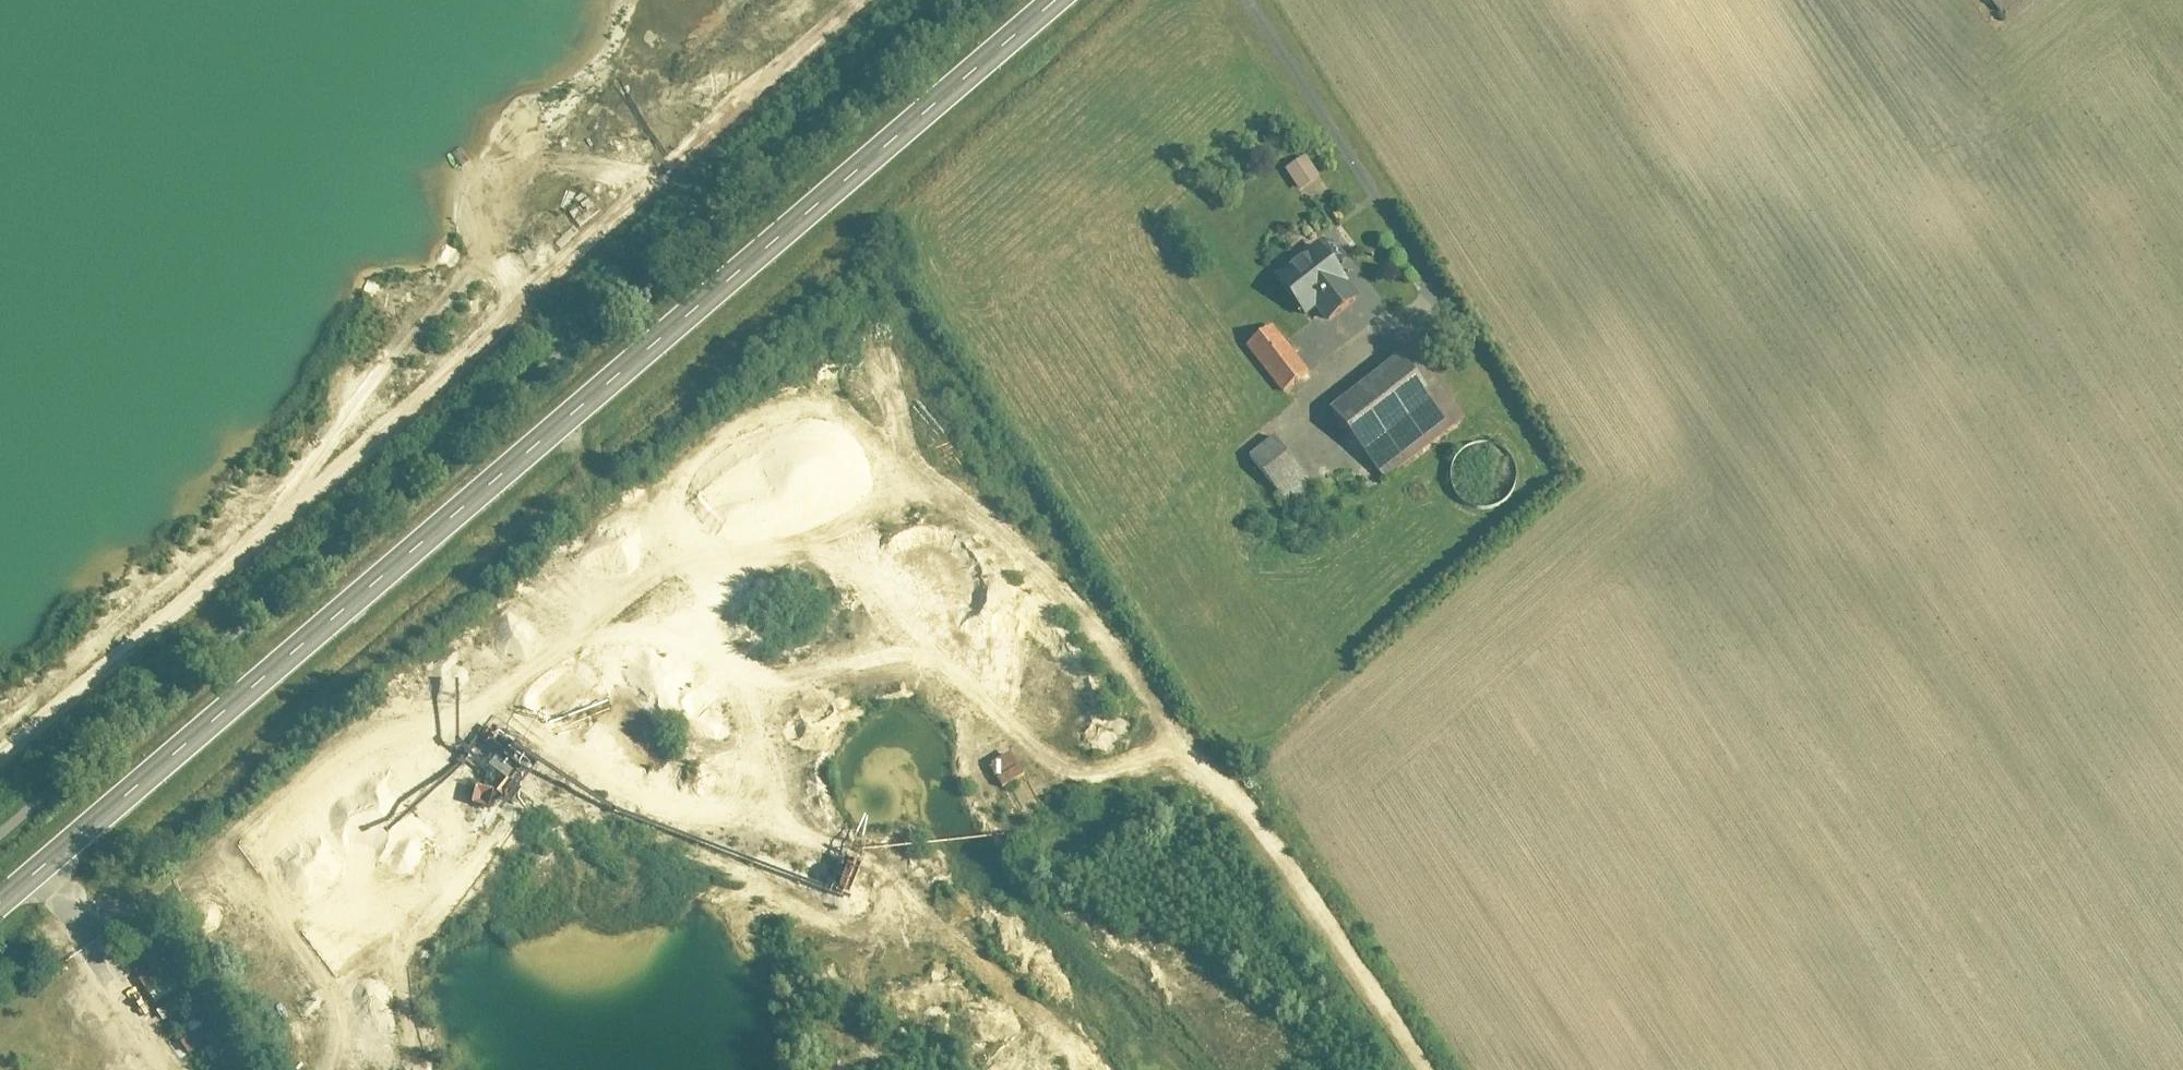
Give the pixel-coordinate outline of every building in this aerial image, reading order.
[(2004,18),(2025,0),(1988,0),(2004,18)] [(1287,174),(1302,195),(1322,182),(1308,161),(1287,174)] [(1317,314),(1326,325),(1360,298),(1374,286),(1332,234),(1277,279),(1311,320),(1317,314)] [(1248,351),(1287,396),(1312,374),(1273,329),(1248,351)] [(1443,389),(1432,398),(1401,361),(1333,417),(1383,477),(1389,485),(1468,420),(1443,389)] [(1294,513),(1318,494),(1275,441),(1251,461),(1294,513)] [(1468,455),(1458,462),(1454,474),(1453,491),(1460,502),(1469,509),(1486,513),(1498,511),(1508,503),(1516,494),(1518,483),(1516,469),(1510,459),(1501,453),(1490,448),(1477,449),(1468,455)]
